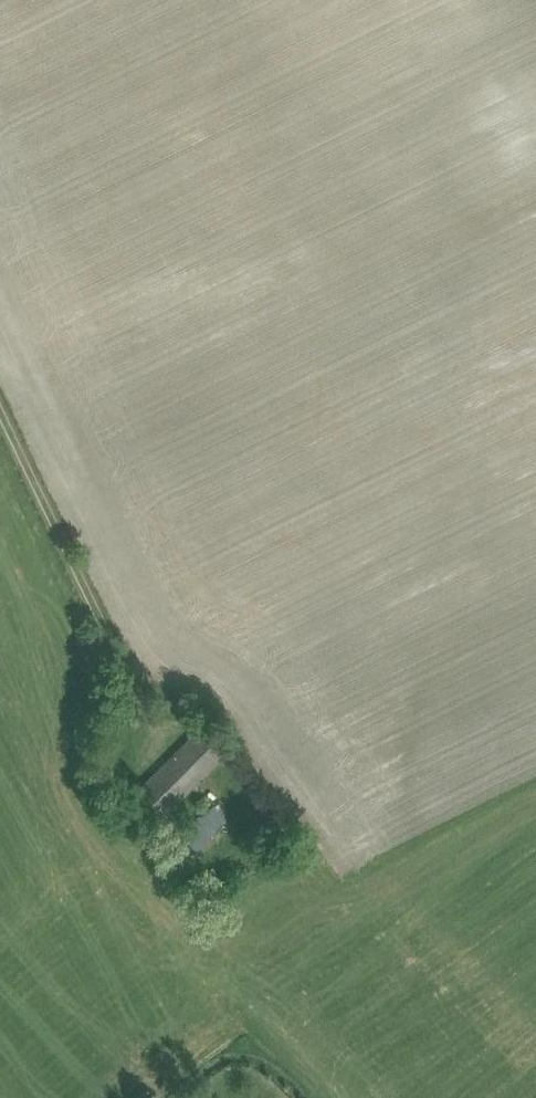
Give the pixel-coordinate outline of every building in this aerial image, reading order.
[(223,755),(215,747),(200,731),(144,786),(167,810),(223,755)] [(217,800),(197,818),(211,834),(231,816),(217,800)]
